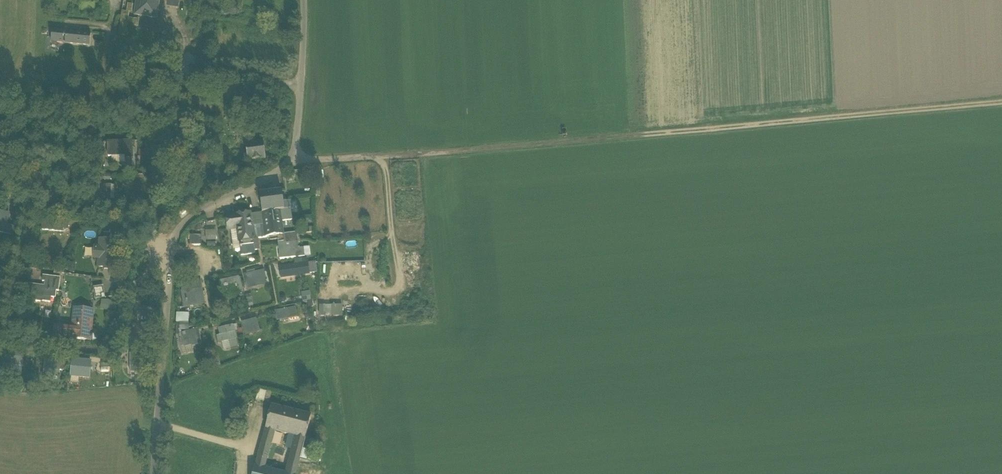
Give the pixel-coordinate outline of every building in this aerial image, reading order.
[(137,15),(156,17),(158,0),(139,0),(137,15)] [(66,43),(67,32),(64,32),(52,30),(51,43),(63,44),(63,43),(66,43)] [(91,34),(67,32),(66,43),(66,44),(90,46),(91,34)] [(200,132),(190,132),(189,142),(200,140),(200,132)] [(264,143),(254,145),(253,137),(245,138),(248,162),(266,160),(264,143)] [(166,146),(153,147),(152,142),(146,142),(146,151),(153,151),(154,162),(168,161),(168,156),(164,157),(163,151),(166,151),(166,146)] [(125,146),(109,147),(109,157),(125,156),(125,146)] [(13,169),(3,181),(6,184),(16,172),(13,169)] [(110,186),(102,185),(102,199),(110,199),(110,186)] [(282,192),(260,195),(264,225),(266,237),(270,237),(283,235),(282,221),(292,220),(291,209),(284,210),(282,192)] [(0,214),(0,230),(13,232),(14,215),(0,214)] [(251,215),(228,218),(230,230),(238,229),(241,247),(254,245),(253,236),(252,227),(251,215)] [(64,219),(42,218),(41,230),(54,231),(54,226),(64,227),(64,219)] [(252,227),(253,236),(258,235),(258,238),(266,237),(264,225),(252,227)] [(217,246),(216,230),(205,231),(206,246),(217,246)] [(191,235),(191,245),(201,245),(201,234),(191,235)] [(298,240),(284,242),(283,235),(270,237),(271,240),(279,239),(281,259),(296,257),(295,251),(299,251),(298,240)] [(113,239),(100,238),(100,247),(95,246),(94,258),(100,258),(99,267),(111,267),(113,239)] [(296,265),(280,267),(281,277),(298,274),(297,265),(303,265),(302,261),(296,262),(296,265)] [(264,272),(245,276),(247,286),(264,282),(263,279),(265,278),(264,272)] [(61,278),(43,276),(43,282),(46,282),(45,286),(36,285),(35,289),(33,301),(40,302),(41,301),(50,302),(51,297),(54,298),(55,291),(59,292),(61,278)] [(237,279),(228,281),(228,282),(222,284),(224,292),(237,289),(236,286),(238,285),(237,279)] [(199,282),(181,285),(182,292),(200,289),(199,282)] [(200,289),(182,292),(185,307),(195,306),(195,305),(204,304),(203,296),(201,296),(200,289)] [(101,300),(101,309),(112,309),(112,299),(101,300)] [(342,315),(342,304),(319,304),(319,315),(342,315)] [(291,308),(276,311),(277,320),(293,317),(291,308)] [(93,311),(75,309),(73,329),(55,327),(54,337),(90,340),(90,339),(93,341),(97,340),(98,336),(98,333),(94,331),(91,332),(93,311)] [(191,311),(181,311),(181,320),(190,320),(191,320),(191,311)] [(256,319),(243,323),(245,332),(259,329),(256,319)] [(191,332),(190,320),(181,320),(183,336),(189,334),(189,333),(191,332)] [(223,328),(209,332),(211,338),(219,335),(220,339),(226,338),(223,328)] [(191,332),(189,333),(189,334),(183,336),(185,344),(198,341),(197,337),(198,337),(197,330),(191,332)] [(6,352),(3,368),(0,368),(0,369),(0,371),(8,372),(8,366),(10,353),(6,352)] [(25,355),(10,353),(8,366),(24,368),(25,355)] [(139,353),(131,354),(131,366),(139,366),(139,353)] [(94,361),(72,359),(72,367),(93,369),(94,361)] [(61,361),(45,360),(44,368),(60,369),(61,361)] [(259,390),(256,401),(264,402),(264,401),(267,391),(259,390)] [(260,452),(269,454),(275,431),(283,433),(288,410),(271,406),(260,452)] [(311,416),(288,410),(283,433),(289,435),(298,437),(306,439),(311,416)] [(298,437),(289,435),(286,447),(295,450),(298,437)] [(293,459),(300,461),(306,439),(298,437),(295,450),(293,459)] [(269,454),(260,452),(258,459),(267,461),(269,454)] [(257,462),(256,467),(265,469),(267,461),(258,459),(257,462)] [(300,461),(293,459),(289,467),(298,468),(300,461)]
